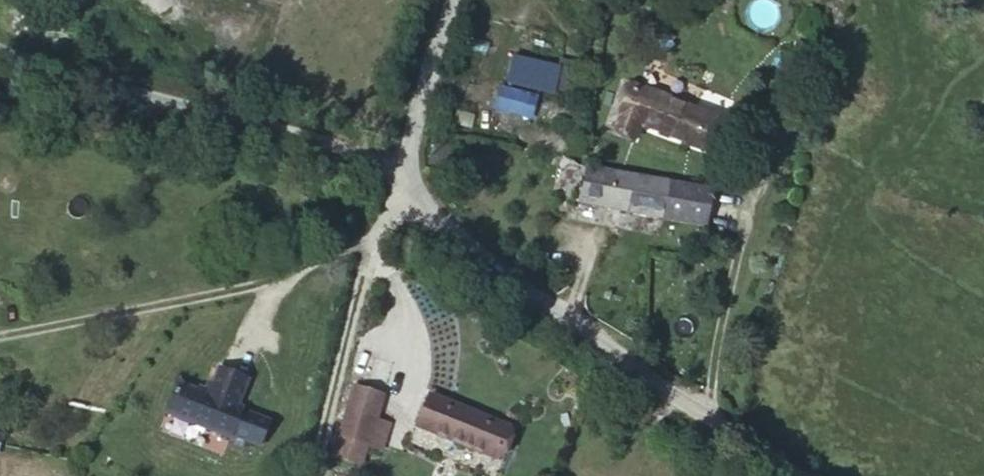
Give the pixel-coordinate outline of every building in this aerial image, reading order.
[(536,119),(538,92),(498,89),(496,115),(536,119)] [(718,137),(624,93),(603,136),(627,148),(636,133),(705,165),(718,137)] [(590,216),(651,225),(657,182),(597,173),(590,216)] [(657,182),(651,225),(699,233),(705,190),(657,182)] [(186,400),(169,393),(157,424),(223,451),(223,450),(251,461),(263,433),(235,421),(235,420),(229,418),(240,391),(212,379),(205,395),(200,406),(186,400)] [(191,390),(186,400),(200,406),(205,395),(191,390)] [(349,395),(344,421),(376,427),(381,403),(349,395)] [(494,437),(419,404),(405,434),(480,466),(494,437)] [(376,427),(344,421),(337,449),(369,456),(376,427)] [(337,449),(333,469),(360,475),(365,475),(369,456),(337,449)]
